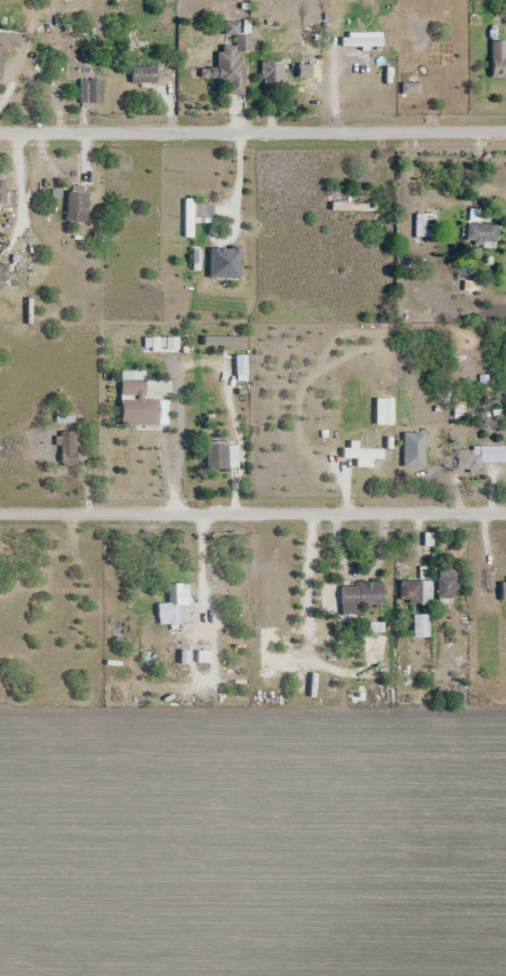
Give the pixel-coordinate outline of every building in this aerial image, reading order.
[(342,36),(342,46),(382,46),(382,36),(342,36)] [(244,95),(245,62),(239,62),(239,52),(249,52),(250,37),(236,37),(236,46),(219,46),(219,70),(202,69),(201,79),(217,79),(217,85),(229,85),(229,95),(244,95)] [(491,41),(491,78),(505,78),(505,41),(491,41)] [(11,58),(11,46),(0,46),(0,80),(2,80),(2,58),(11,58)] [(292,63),(265,63),(265,89),(292,89),(292,63)] [(132,84),(156,84),(156,67),(132,67),(132,84)] [(102,81),(80,81),(80,104),(102,104),(102,81)] [(13,192),(5,192),(5,180),(0,180),(0,201),(13,201),(13,192)] [(92,196),(74,189),(64,217),(83,223),(92,196)] [(378,212),(378,197),(332,197),(332,212),(378,212)] [(194,205),(194,200),(185,200),(185,238),(193,238),(193,220),(214,220),(214,205),(194,205)] [(434,214),(415,214),(415,238),(434,238),(434,214)] [(497,247),(497,224),(468,224),(468,247),(497,247)] [(0,264),(0,286),(8,286),(8,264),(0,264)] [(236,382),(247,382),(247,356),(236,356),(236,382)] [(121,400),(121,426),(159,426),(160,401),(121,400)] [(60,433),(60,468),(77,468),(77,433),(60,433)] [(207,470),(228,470),(228,445),(207,445),(207,470)] [(505,463),(505,446),(458,448),(458,471),(480,470),(480,464),(505,463)] [(447,600),(457,600),(457,571),(439,571),(439,603),(447,603),(447,600)] [(422,604),(422,582),(400,582),(400,604),(422,604)] [(342,615),(362,615),(362,606),(384,606),(384,583),(342,583),(342,615)] [(169,604),(158,605),(159,625),(189,624),(188,584),(168,585),(169,604)] [(414,638),(428,638),(428,615),(414,615),(414,638)] [(197,663),(209,663),(210,652),(198,652),(197,663)]
